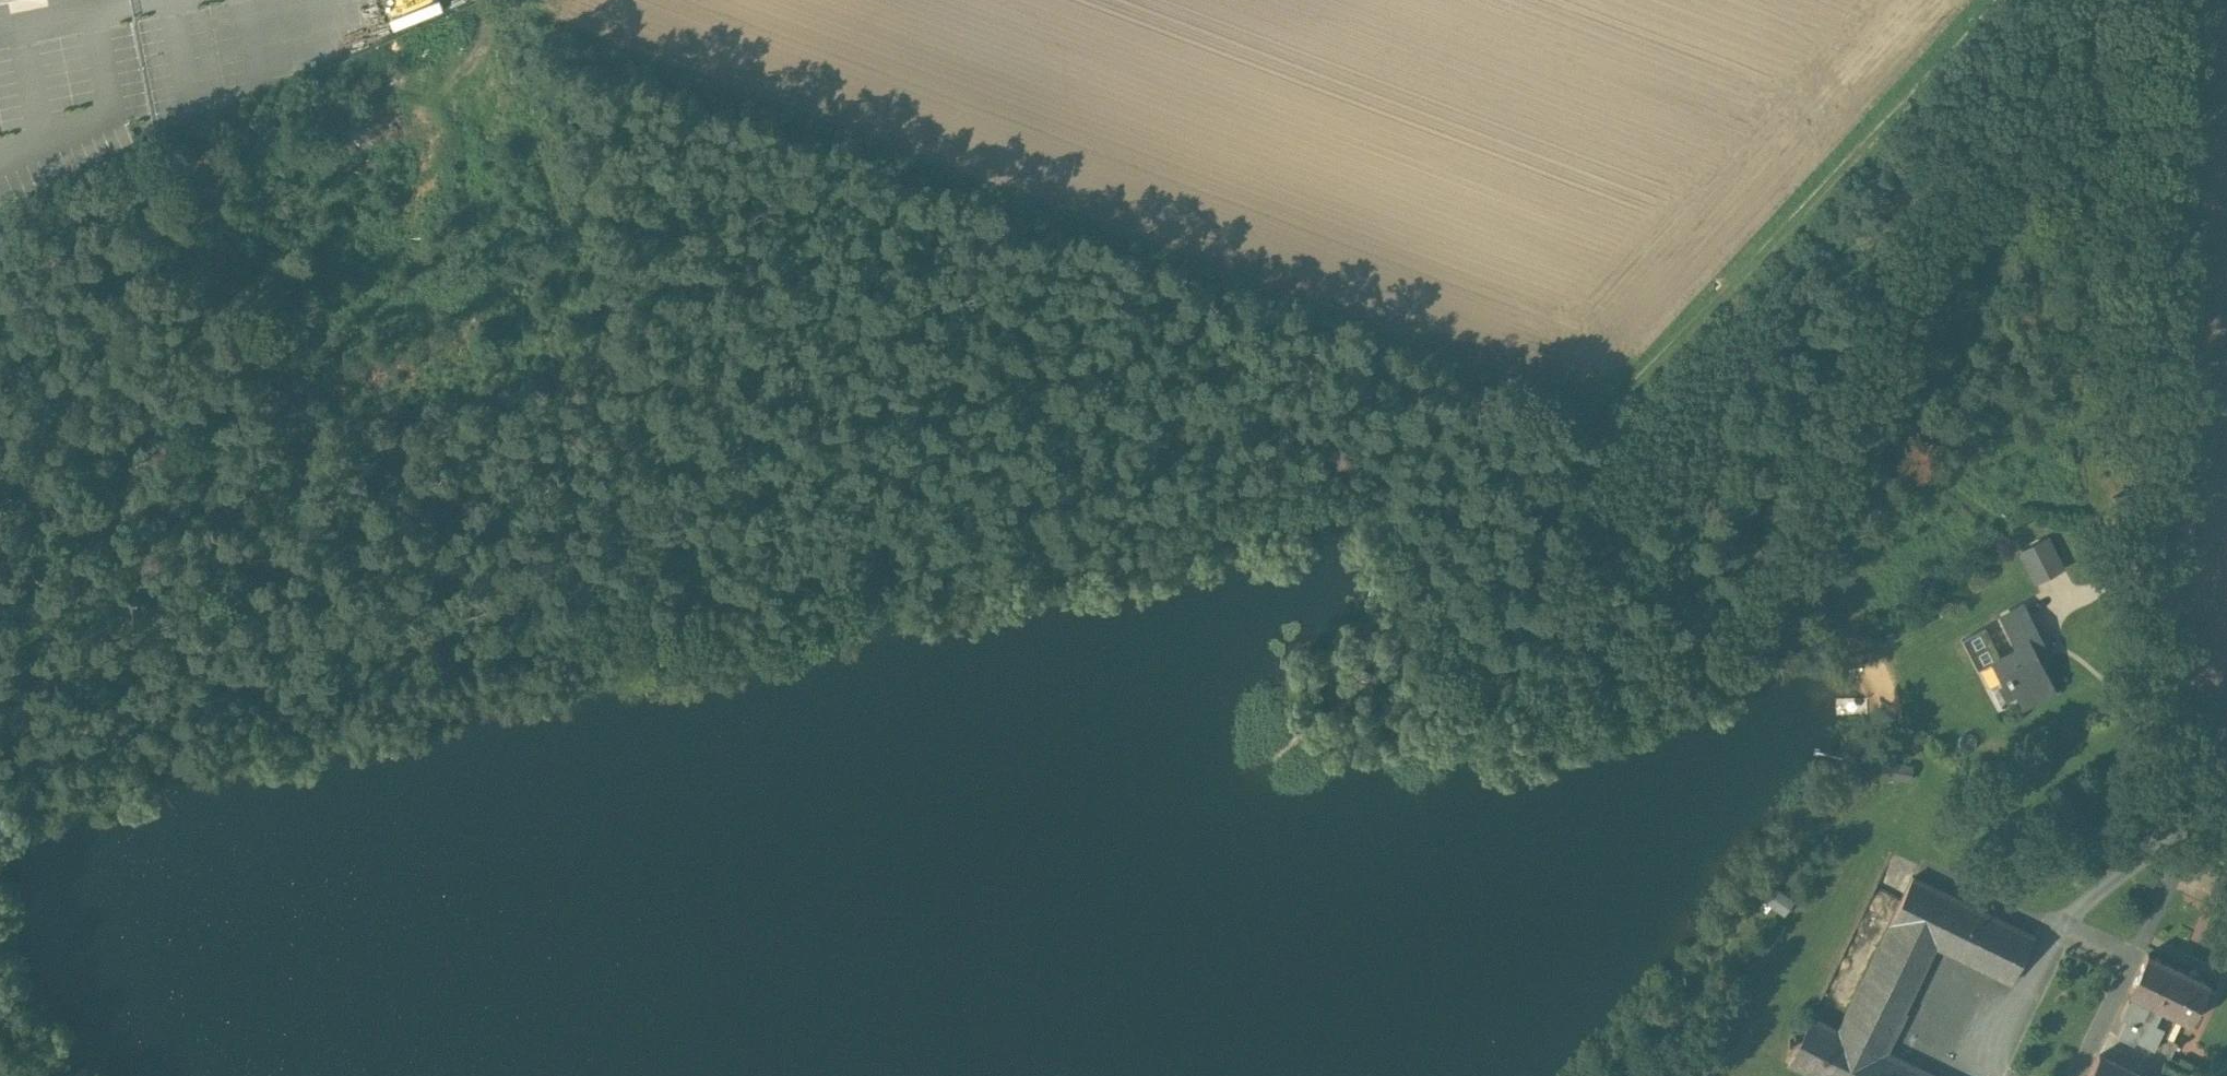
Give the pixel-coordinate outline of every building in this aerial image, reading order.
[(1551,462),(1556,454),(1538,443),(1533,451),(1551,462)] [(2024,548),(2040,581),(2070,566),(2053,533),(2024,548)] [(2001,617),(2013,639),(2027,632),(2028,633),(2037,628),(2026,605),(2001,617)] [(2028,633),(2027,632),(2013,639),(2017,648),(1993,661),(2003,680),(2008,677),(2023,704),(2056,687),(2028,633)] [(1914,765),(1892,761),(1889,774),(1911,778),(1914,765)] [(1839,1028),(1886,1052),(1906,1011),(1903,1010),(1935,945),(2012,982),(2034,935),(1914,876),(1839,1028)] [(2144,885),(2135,884),(2130,892),(2135,901),(2144,901),(2149,893),(2144,885)] [(2210,982),(2148,952),(2130,991),(2133,993),(2130,998),(2129,998),(2121,1015),(2126,1017),(2118,1034),(2128,1039),(2130,1035),(2154,1047),(2164,1026),(2169,1028),(2175,1013),(2192,1021),(2210,982)] [(1886,1052),(1839,1028),(1812,1015),(1804,1030),(1796,1047),(1789,1062),(1817,1075),(1936,1075),(1886,1052)] [(1796,1047),(1804,1030),(1798,1028),(1796,1032),(1793,1031),(1789,1040),(1791,1041),(1790,1044),(1796,1047)] [(2100,1054),(2089,1075),(2145,1075),(2100,1054)] [(2189,1075),(2166,1064),(2160,1075),(2189,1075)]
